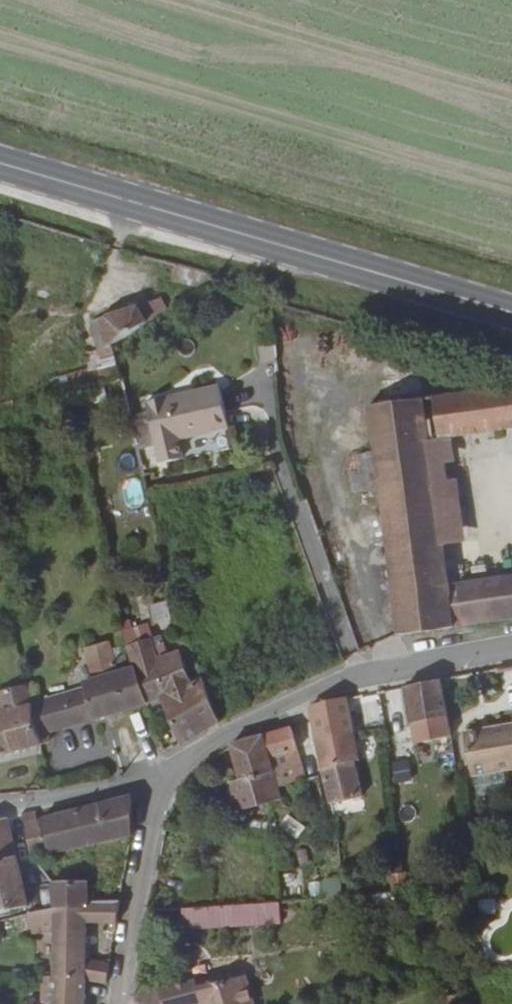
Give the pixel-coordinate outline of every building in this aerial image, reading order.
[(133,304),(143,322),(168,307),(161,294),(133,304)] [(103,346),(143,322),(133,304),(95,318),(103,346)] [(100,381),(116,376),(112,358),(94,365),(100,381)] [(226,430),(218,388),(167,397),(167,395),(142,400),(149,437),(153,436),(157,461),(184,456),(180,439),(226,430)] [(433,443),(447,441),(511,431),(511,388),(428,400),(433,443)] [(13,411),(11,400),(0,402),(0,414),(13,411)] [(461,632),(455,587),(466,585),(447,441),(433,443),(428,400),(420,401),(451,633),(461,632)] [(396,637),(451,633),(420,401),(366,409),(396,637)] [(138,478),(124,481),(128,504),(142,501),(138,478)] [(461,632),(511,624),(511,578),(466,585),(455,587),(461,632)] [(153,626),(173,622),(168,599),(149,604),(153,626)] [(191,653),(186,639),(176,641),(177,646),(179,656),(191,653)] [(37,735),(45,733),(88,722),(143,708),(136,679),(119,683),(111,648),(87,653),(94,685),(83,687),(86,692),(59,699),(57,691),(46,694),(48,702),(31,706),(37,735)] [(162,703),(178,747),(217,724),(210,704),(202,683),(189,687),(183,668),(160,674),(155,651),(131,656),(136,679),(143,708),(146,706),(162,703)] [(511,702),(511,667),(498,669),(504,704),(511,702)] [(440,729),(441,733),(450,732),(441,683),(403,691),(409,727),(435,723),(435,730),(440,729)] [(38,747),(49,744),(45,733),(37,735),(31,706),(26,684),(0,691),(0,703),(2,712),(0,713),(0,756),(38,747)] [(351,713),(345,713),(344,704),(308,711),(310,726),(314,746),(350,738),(355,737),(353,728),(349,729),(348,724),(354,722),(351,713)] [(293,785),(286,756),(294,753),(288,732),(261,739),(274,790),(293,785)] [(355,769),(350,738),(314,746),(328,804),(339,804),(359,803),(352,769),(355,769)] [(236,815),(264,809),(266,820),(281,816),(274,790),(261,739),(227,748),(237,783),(229,785),(236,815)] [(511,782),(511,739),(468,746),(475,789),(478,788),(511,782)] [(409,760),(391,762),(394,784),(412,782),(409,760)] [(478,788),(480,803),(477,803),(479,810),(481,812),(489,811),(488,809),(503,806),(503,809),(511,807),(511,806),(511,799),(511,797),(509,798),(507,783),(478,788)] [(32,813),(23,816),(29,858),(129,836),(130,799),(34,823),(32,813)] [(24,903),(8,828),(5,820),(0,822),(0,911),(16,906),(24,903)] [(226,839),(251,843),(252,836),(228,832),(226,839)] [(251,843),(268,845),(267,839),(252,836),(251,843)] [(92,892),(79,892),(78,884),(49,883),(50,910),(94,907),(92,892)] [(495,901),(477,900),(477,914),(494,915),(495,901)] [(280,902),(181,906),(181,929),(281,925),(280,902)] [(116,924),(119,905),(94,907),(50,910),(26,912),(24,913),(25,926),(28,926),(29,935),(50,935),(51,980),(83,981),(106,985),(109,967),(84,966),(85,924),(116,924)] [(232,978),(225,981),(223,976),(184,988),(181,981),(149,991),(151,998),(142,1002),(143,1003),(242,1003),(232,978)] [(83,981),(51,980),(48,980),(47,997),(40,997),(40,1003),(83,1003),(83,981)]
